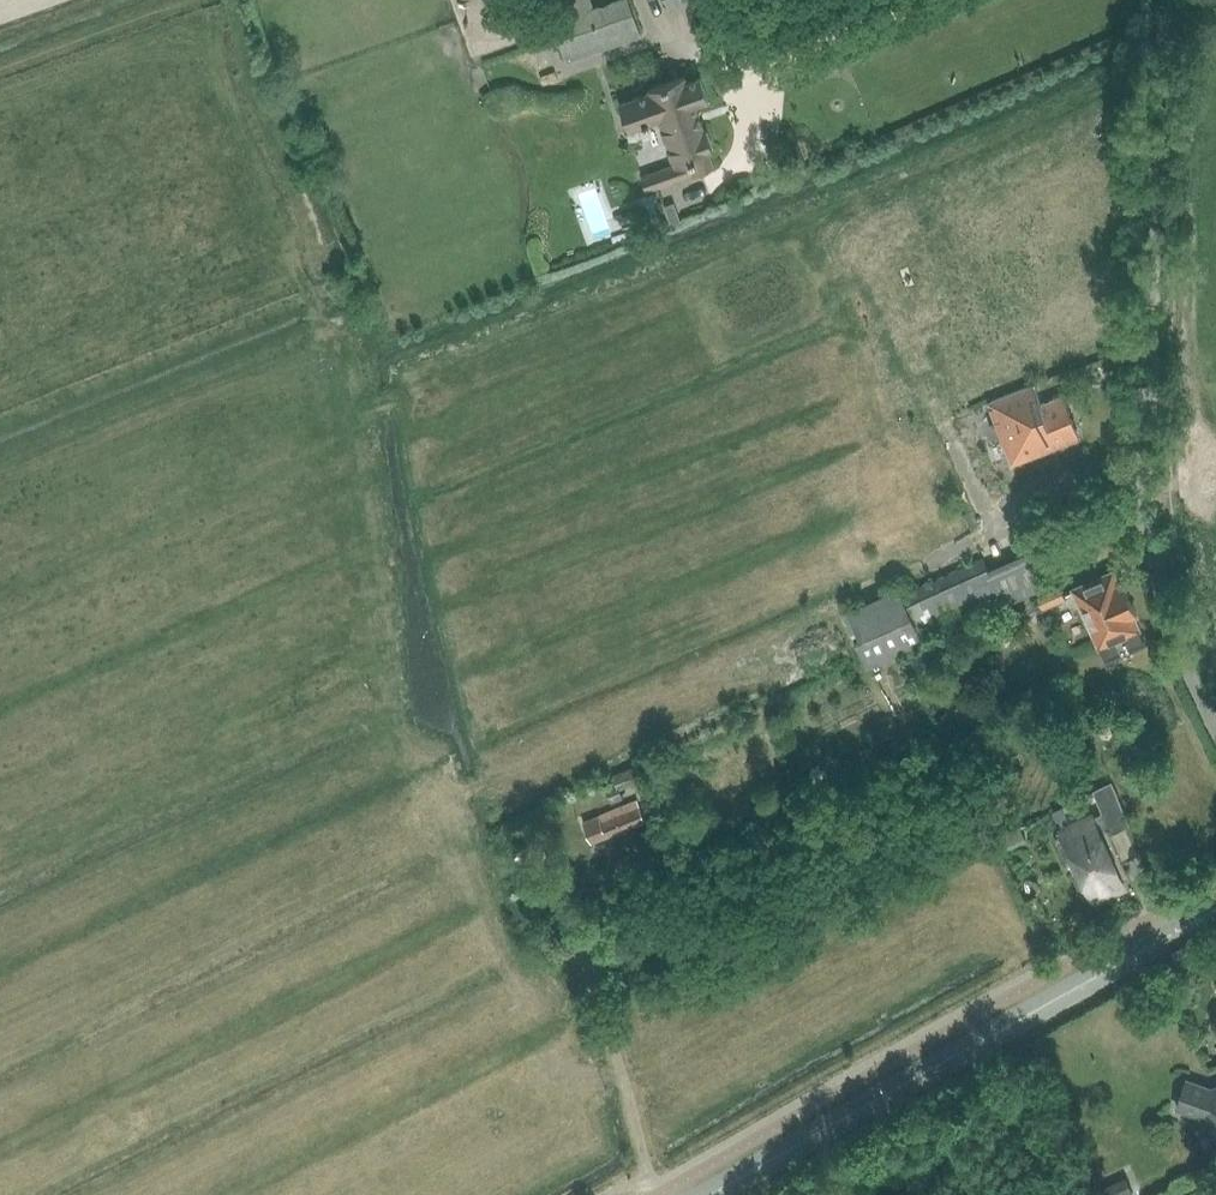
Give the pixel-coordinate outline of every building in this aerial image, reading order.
[(566,62),(642,36),(630,0),(613,0),(593,7),(591,0),(545,0),(566,62)] [(641,175),(647,192),(715,166),(711,155),(716,153),(707,130),(706,130),(696,106),(711,100),(702,77),(689,82),(686,75),(619,101),(630,130),(657,120),(674,163),(641,175)] [(673,203),(664,206),(667,216),(676,212),(673,203)] [(1033,386),(1027,389),(1000,399),(988,404),(1012,464),(1080,438),(1063,396),(1040,405),(1033,386)] [(899,587),(844,613),(862,655),(868,668),(924,642),(922,637),(949,625),(950,628),(1036,590),(1050,583),(1035,553),(990,573),(983,558),(928,584),(902,595),(899,587)] [(1075,589),(1106,659),(1143,642),(1131,615),(1136,613),(1122,582),(1117,584),(1112,572),(1075,589)] [(1050,583),(1036,590),(1043,607),(1066,597),(1058,580),(1050,583)] [(605,788),(611,803),(623,798),(622,794),(632,790),(629,785),(645,779),(639,765),(612,776),(616,784),(605,788)] [(1066,837),(1057,842),(1066,863),(1076,858),(1082,873),(1073,877),(1083,898),(1092,893),(1094,898),(1122,885),(1118,874),(1126,871),(1117,853),(1109,857),(1099,836),(1128,824),(1111,782),(1093,790),(1103,813),(1092,819),(1064,831),(1066,837)] [(637,798),(583,819),(591,842),(646,820),(637,798)] [(1061,806),(1051,810),(1056,821),(1066,817),(1061,806)] [(1019,825),(995,837),(1001,851),(1026,840),(1019,825)] [(1215,1146),(1215,1089),(1213,1091),(1187,1082),(1178,1107),(1197,1114),(1200,1112),(1215,1146)] [(1102,1188),(1105,1194),(1123,1194),(1131,1191),(1125,1178),(1102,1188)] [(1186,1194),(1212,1194),(1208,1185),(1186,1194)]
